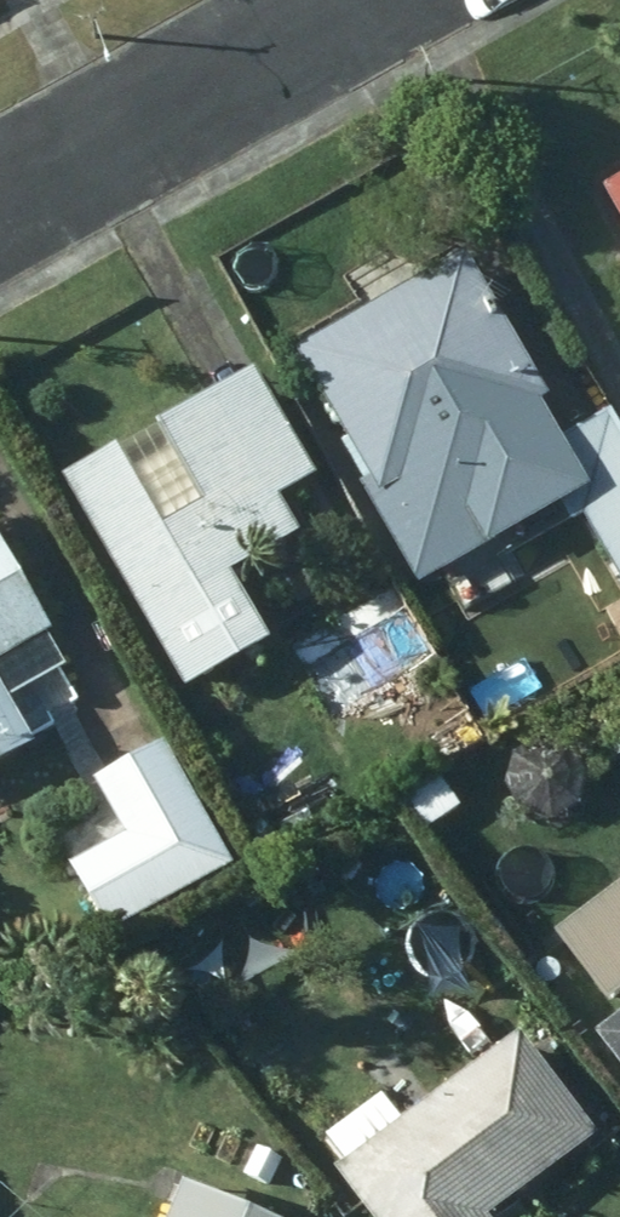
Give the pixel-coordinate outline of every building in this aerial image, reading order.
[(605,188),(619,215),(619,180),(605,188)] [(551,401),(468,256),(294,351),(375,498),(472,446),(485,468),(530,444),(517,420),(551,401)] [(320,475),(255,368),(62,478),(185,692),(271,643),(231,571),(298,531),(280,500),(320,475)] [(555,466),(604,558),(619,550),(619,432),(555,466)] [(52,634),(0,540),(0,663),(52,634)] [(437,657),(389,579),(288,640),(336,718),(437,657)] [(39,748),(0,680),(0,770),(39,748)] [(461,808),(436,774),(404,798),(427,833),(461,808)] [(170,776),(114,807),(156,883),(213,852),(170,776)] [(557,936),(610,1003),(619,995),(619,886),(557,936)] [(597,1035),(619,1066),(619,1015),(597,1035)] [(519,1035),(403,1123),(381,1093),(323,1137),(345,1167),(334,1175),(366,1216),(496,1216),(598,1139),(519,1035)] [(185,1180),(170,1216),(264,1216),(185,1180)]
